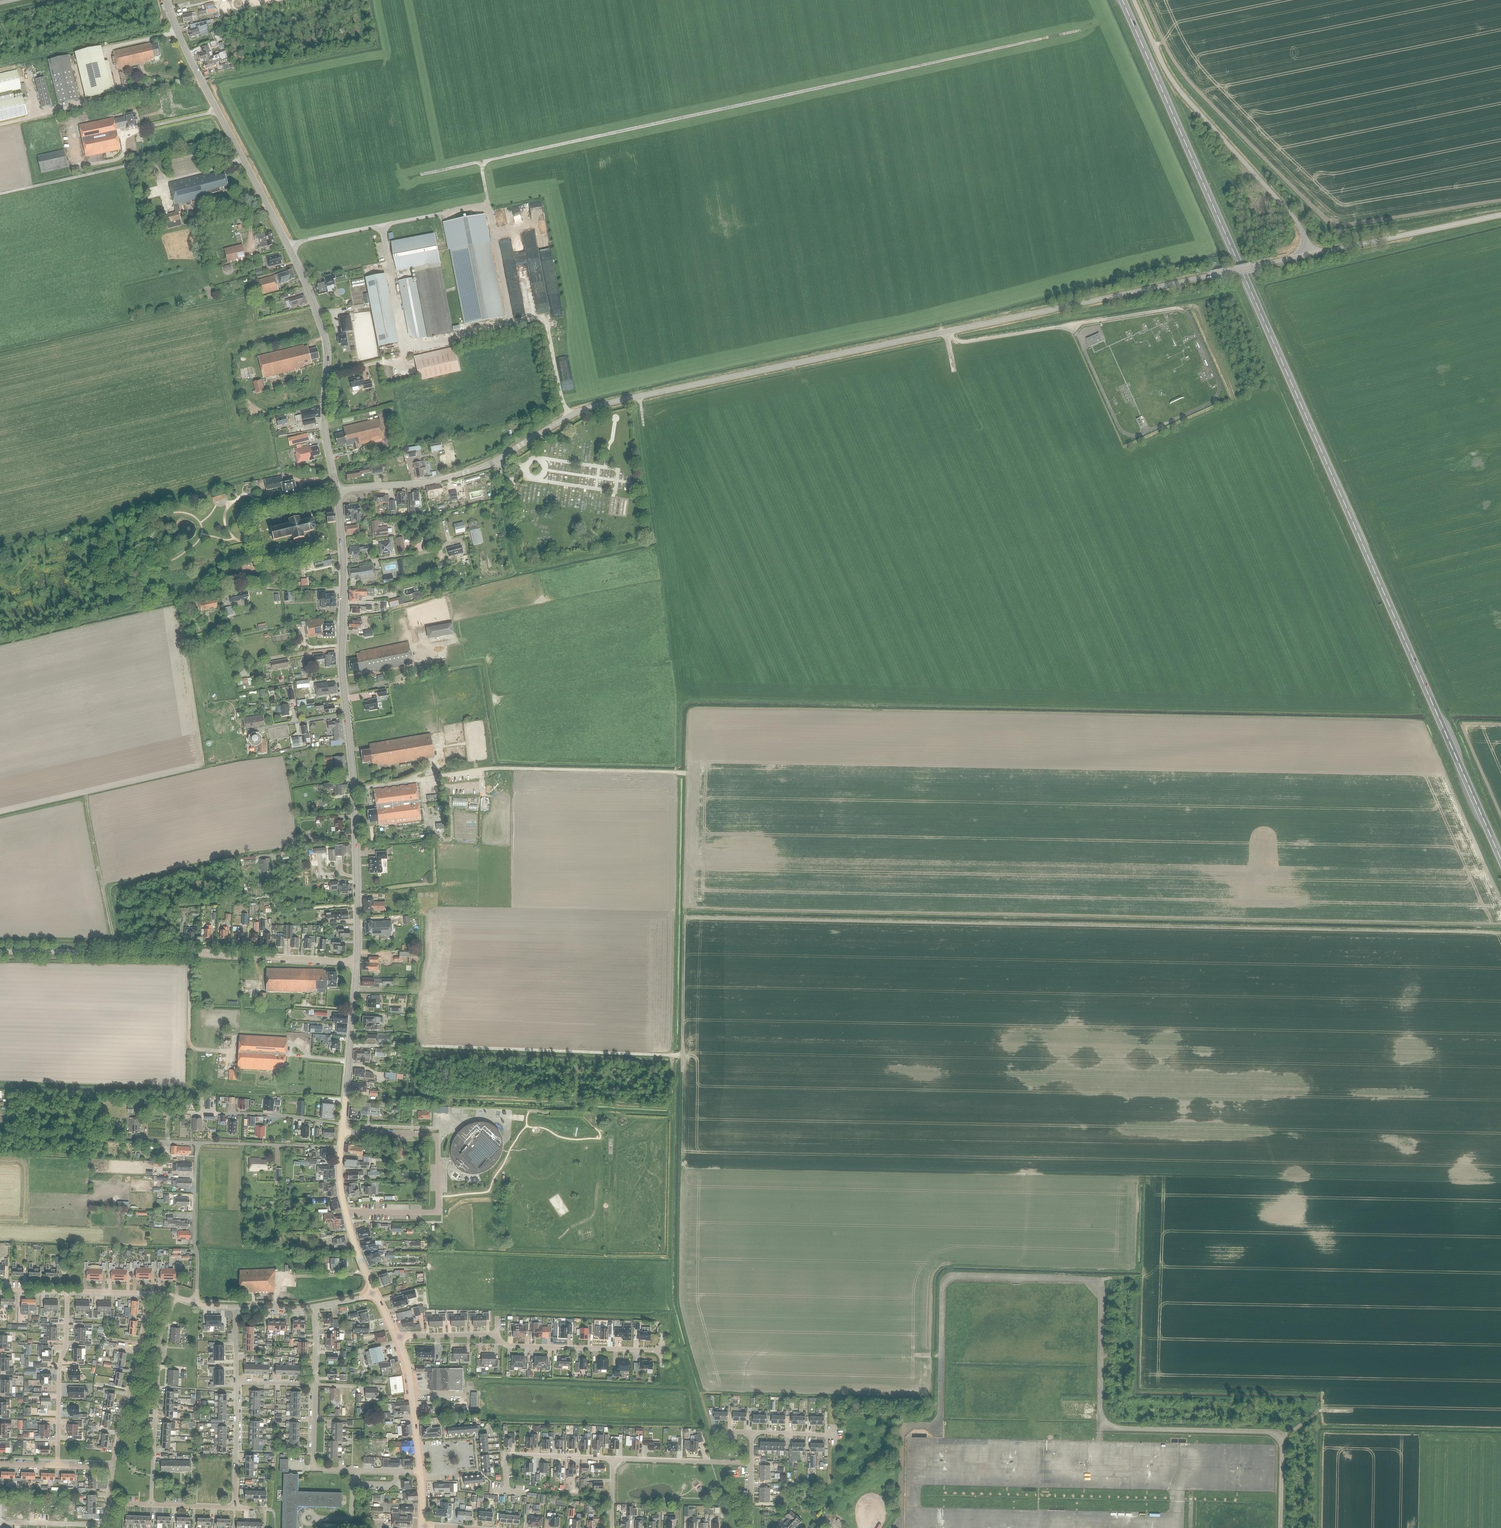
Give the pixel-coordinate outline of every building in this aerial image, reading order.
[(203,9),(199,10),(200,14),(207,13),(207,14),(215,12),(213,3),(205,5),(206,9),(203,9)] [(195,13),(183,15),(184,22),(193,20),(193,17),(196,16),(195,13)] [(191,30),(189,31),(190,34),(191,38),(200,35),(199,31),(207,28),(206,24),(211,22),(210,20),(199,22),(193,24),(190,24),(191,30)] [(147,43),(114,51),(118,68),(150,61),(150,60),(155,59),(155,61),(159,60),(159,57),(161,56),(159,44),(152,46),(152,43),(147,44),(147,43)] [(211,58),(209,53),(211,52),(208,45),(202,48),(204,54),(200,55),(202,60),(204,59),(204,61),(211,58)] [(86,98),(112,92),(116,91),(108,61),(105,62),(101,47),(75,53),(86,98)] [(215,63),(227,58),(225,50),(212,55),(213,57),(211,58),(204,61),(205,64),(205,65),(206,69),(216,65),(215,63)] [(68,55),(47,61),(58,104),(79,99),(68,55)] [(21,89),(21,87),(17,70),(0,74),(0,94),(21,89)] [(42,108),(51,106),(45,78),(35,80),(42,108)] [(139,84),(130,87),(132,95),(141,93),(139,84)] [(27,115),(23,99),(28,98),(25,86),(21,87),(21,89),(23,96),(0,101),(0,122),(27,115)] [(137,118),(135,118),(134,113),(124,115),(125,116),(114,119),(114,117),(79,124),(86,156),(121,149),(116,129),(127,127),(127,128),(137,126),(136,121),(138,121),(137,118)] [(64,150),(37,156),(41,172),(68,166),(64,150)] [(212,172),(169,183),(175,205),(174,205),(176,213),(165,216),(168,229),(182,225),(179,213),(180,212),(179,204),(186,203),(186,204),(188,205),(190,205),(192,203),(191,201),(204,198),(204,199),(211,198),(210,194),(221,191),(220,187),(228,185),(226,174),(217,177),(216,173),(212,174),(212,172)] [(483,215),(446,222),(451,249),(458,285),(458,289),(465,325),(503,317),(488,242),(486,230),(483,215)] [(272,232),(258,236),(261,248),(275,245),(272,232)] [(415,267),(439,262),(434,234),(392,242),(393,257),(397,271),(415,267)] [(242,245),(224,249),(228,264),(246,259),(242,245)] [(281,256),(279,256),(279,254),(269,257),(270,264),(281,262),(281,261),(282,260),(281,256)] [(550,305),(561,303),(553,255),(550,256),(550,260),(547,261),(547,264),(543,265),(550,305)] [(411,278),(399,281),(409,335),(416,340),(426,338),(419,299),(421,299),(428,337),(452,333),(445,294),(444,290),(440,267),(439,262),(415,267),(420,294),(418,294),(416,282),(412,282),(411,278)] [(520,279),(508,281),(514,316),(526,314),(523,297),(534,295),(529,265),(523,266),(524,270),(519,271),(520,279)] [(292,270),(277,275),(281,284),(289,281),(289,280),(295,278),(292,270)] [(379,347),(399,343),(385,274),(365,278),(379,347)] [(274,276),(258,280),(262,294),(278,290),(274,276)] [(352,280),(353,286),(365,285),(364,278),(352,280)] [(333,279),(315,284),(318,294),(327,292),(326,286),(334,284),(333,279)] [(304,296),(302,297),(301,295),(289,300),(291,308),(301,305),(301,306),(307,304),(304,296)] [(346,332),(353,331),(351,316),(339,318),(340,329),(338,329),(339,336),(337,336),(338,337),(337,337),(338,344),(342,344),(342,346),(348,346),(346,332)] [(1099,333),(1086,339),(1090,347),(1103,341),(1099,333)] [(317,348),(309,350),(307,345),(304,346),(304,345),(258,356),(263,378),(300,369),(299,368),(305,366),(304,365),(312,363),(311,360),(319,358),(317,348)] [(413,355),(415,362),(419,379),(458,370),(453,346),(413,355)] [(370,381),(363,383),(361,376),(356,377),(349,379),(351,388),(363,385),(364,389),(372,387),(370,381)] [(262,380),(254,382),(257,393),(265,391),(262,380)] [(301,412),(302,415),(295,416),(296,421),(303,420),(304,425),(316,423),(315,417),(320,417),(321,408),(315,407),(315,408),(301,412)] [(276,419),(278,425),(287,423),(286,416),(276,419)] [(334,434),(337,446),(347,444),(347,446),(353,444),(354,450),(358,449),(357,445),(375,441),(375,442),(382,441),(381,439),(384,439),(379,418),(342,427),(343,432),(334,434)] [(308,433),(288,438),(290,446),(310,441),(308,433)] [(297,454),(295,455),(297,463),(310,459),(311,461),(314,460),(314,456),(321,455),(318,446),(312,447),(311,447),(309,448),(308,446),(295,449),(297,454)] [(407,449),(408,458),(416,456),(415,448),(407,449)] [(423,461),(413,463),(415,477),(417,477),(417,478),(422,477),(422,476),(423,475),(423,471),(425,470),(423,461)] [(363,465),(364,469),(368,468),(369,472),(373,471),(373,468),(381,467),(380,462),(363,465)] [(369,472),(368,468),(364,469),(346,472),(347,479),(360,477),(359,474),(369,472)] [(295,481),(284,483),(283,477),(265,480),(267,490),(281,488),(281,489),(282,489),(284,498),(297,495),(295,481)] [(441,486),(440,487),(439,485),(436,485),(435,485),(425,487),(428,498),(438,496),(437,493),(441,493),(440,491),(442,490),(441,486)] [(450,498),(457,497),(456,490),(449,491),(450,498)] [(215,502),(226,498),(224,491),(212,495),(215,502)] [(412,499),(409,499),(409,505),(415,505),(415,501),(419,501),(418,492),(416,492),(416,491),(414,491),(413,492),(411,492),(411,494),(412,499)] [(394,501),(389,501),(390,511),(395,511),(395,505),(400,505),(400,508),(405,508),(405,505),(405,497),(406,496),(406,495),(405,494),(405,493),(397,493),(397,500),(396,500),(396,502),(394,502),(394,501)] [(377,495),(373,495),(373,498),(374,498),(374,502),(385,501),(385,503),(389,503),(388,495),(385,495),(377,495)] [(360,521),(360,514),(359,513),(360,513),(359,504),(344,506),(345,517),(351,516),(351,522),(360,521)] [(335,514),(327,515),(328,523),(336,522),(335,514)] [(314,523),(311,520),(307,520),(300,522),(299,518),(295,518),(295,515),(291,516),(292,519),(289,520),(290,524),(270,529),(271,534),(269,534),(270,537),(272,536),(273,541),(293,536),(294,540),(297,539),(298,541),(301,541),(300,538),(303,537),(303,533),(310,532),(312,530),(315,526),(314,523)] [(373,533),(375,533),(375,535),(376,535),(376,536),(387,535),(386,526),(378,527),(378,524),(380,524),(379,520),(371,520),(373,533)] [(463,522),(454,524),(456,533),(456,534),(465,532),(465,531),(463,522)] [(357,525),(345,526),(346,534),(358,533),(357,525)] [(470,531),(473,546),(473,544),(482,542),(482,543),(483,543),(479,529),(470,531)] [(379,549),(380,555),(386,554),(386,553),(392,553),(391,545),(394,545),(393,537),(389,537),(390,541),(379,543),(380,548),(379,549)] [(404,547),(402,537),(396,538),(397,541),(395,541),(396,544),(397,543),(398,548),(404,547)] [(460,545),(446,549),(448,556),(462,553),(460,545)] [(358,546),(348,547),(349,556),(351,555),(351,558),(360,557),(359,553),(371,551),(371,546),(358,547),(358,546)] [(331,556),(313,561),(316,569),(333,564),(331,556)] [(444,562),(437,564),(439,570),(446,568),(444,562)] [(349,570),(349,571),(350,579),(355,578),(355,580),(364,579),(375,577),(373,564),(359,566),(359,568),(349,570)] [(275,570),(268,572),(271,584),(278,582),(275,570)] [(384,585),(394,583),(392,574),(383,576),(384,585)] [(369,589),(359,589),(359,590),(350,590),(350,602),(359,602),(359,601),(361,601),(361,598),(359,598),(359,596),(367,596),(374,596),(374,589),(369,589)] [(336,594),(327,594),(326,590),(319,591),(319,600),(321,600),(321,608),(327,608),(327,606),(337,605),(336,594)] [(248,593),(246,593),(246,591),(237,593),(238,595),(235,596),(229,597),(230,602),(239,600),(244,599),(248,599),(247,597),(249,596),(248,593)] [(389,601),(391,607),(399,605),(397,598),(389,601)] [(217,600),(211,601),(211,600),(200,603),(202,611),(218,608),(217,606),(218,606),(217,600)] [(362,611),(362,610),(366,610),(371,610),(371,605),(366,605),(366,607),(352,607),(351,613),(360,613),(360,611),(362,611)] [(233,612),(230,612),(228,607),(224,608),(226,615),(233,614),(233,612)] [(407,630),(403,612),(397,613),(399,619),(396,620),(397,626),(400,625),(401,631),(407,630)] [(334,624),(324,624),(323,619),(305,622),(307,637),(324,634),(324,637),(335,636),(334,624)] [(350,623),(350,628),(353,628),(353,630),(358,630),(358,628),(361,629),(362,620),(357,620),(357,621),(352,621),(352,623),(350,623)] [(426,627),(428,638),(455,633),(453,622),(426,627)] [(374,672),(413,664),(408,642),(360,652),(360,653),(356,654),(357,658),(348,660),(351,671),(359,670),(360,672),(368,670),(369,672),(374,671),(374,672)] [(330,666),(336,665),(335,653),(329,654),(325,656),(322,654),(313,655),(314,660),(325,659),(326,667),(330,667),(330,666)] [(288,660),(286,660),(286,659),(271,662),(271,663),(270,664),(270,668),(273,667),(273,669),(288,666),(287,665),(289,664),(288,660)] [(429,665),(417,667),(418,674),(431,672),(429,665)] [(297,682),(298,689),(310,687),(309,680),(297,682)] [(325,682),(315,684),(316,695),(329,693),(329,692),(337,691),(335,682),(327,683),(325,682)] [(379,709),(377,699),(371,700),(369,701),(364,702),(366,710),(370,709),(370,710),(379,709)] [(289,715),(289,711),(290,711),(288,705),(280,706),(282,716),(289,715)] [(263,715),(243,718),(245,728),(257,726),(257,725),(265,724),(263,715)] [(330,742),(330,746),(342,745),(342,744),(341,741),(344,740),(342,720),(333,721),(333,722),(328,722),(329,729),(333,728),(334,741),(330,742)] [(307,725),(300,726),(301,734),(302,734),(302,736),(302,742),(306,741),(305,738),(310,737),(309,733),(308,733),(307,725)] [(259,739),(259,736),(256,734),(253,734),(251,738),(251,741),(253,743),(256,743),(258,742),(258,747),(259,747),(259,751),(258,751),(258,753),(266,752),(265,738),(259,739)] [(387,765),(434,758),(430,734),(369,744),(370,749),(361,751),(363,763),(370,762),(370,764),(373,763),(373,765),(383,764),(383,765),(387,764),(387,765)] [(331,757),(324,758),(325,766),(333,765),(335,765),(335,769),(345,768),(344,756),(334,757),(331,757)] [(345,787),(347,787),(347,782),(334,784),(334,782),(319,785),(320,786),(320,787),(324,786),(325,789),(334,788),(335,795),(341,794),(341,792),(345,791),(345,787)] [(397,824),(397,825),(421,822),(416,784),(374,789),(377,809),(368,810),(369,823),(378,822),(378,825),(389,824),(389,825),(393,824),(397,824)] [(468,806),(468,797),(453,797),(453,806),(468,806)] [(342,825),(343,825),(343,821),(338,821),(338,815),(331,815),(331,818),(335,818),(335,832),(343,831),(342,825)] [(336,856),(350,855),(350,845),(335,845),(336,850),(330,850),(330,861),(336,861),(336,856)] [(376,857),(370,857),(370,873),(381,873),(381,872),(382,872),(382,868),(381,868),(381,859),(387,859),(387,852),(376,852),(376,857)] [(267,870),(271,869),(269,859),(260,860),(261,870),(263,870),(263,872),(267,871),(267,870)] [(348,894),(351,893),(351,889),(350,889),(350,884),(339,885),(339,881),(330,882),(331,889),(339,888),(340,894),(344,894),(345,897),(348,896),(348,894)] [(373,911),(385,911),(385,902),(373,902),(373,899),(364,899),(364,912),(373,911)] [(336,912),(326,913),(326,918),(336,918),(336,920),(349,919),(348,911),(336,912)] [(384,936),(392,936),(391,921),(384,921),(384,922),(372,922),(365,922),(365,935),(372,935),(372,936),(384,936)] [(277,939),(277,947),(284,947),(284,939),(287,939),(288,925),(284,925),(284,934),(282,934),(282,937),(277,937),(277,939)] [(288,925),(287,939),(291,939),(291,948),(297,948),(298,938),(294,938),(294,935),(292,935),(292,925),(288,925)] [(202,929),(201,935),(205,935),(205,938),(211,938),(211,936),(212,937),(213,930),(211,930),(212,926),(208,926),(208,930),(202,929)] [(228,938),(228,931),(227,931),(228,927),(224,927),(224,931),(221,931),(220,939),(227,939),(227,937),(228,938)] [(350,937),(350,931),(344,931),(344,927),(338,927),(337,933),(340,933),(340,937),(350,937)] [(195,942),(196,929),(185,928),(185,936),(188,936),(187,942),(195,942)] [(314,943),(315,937),(309,937),(309,939),(305,939),(304,948),(310,949),(311,943),(314,943)] [(326,950),(326,939),(322,939),(322,937),(317,937),(316,943),(319,943),(319,949),(326,950)] [(332,940),(332,946),(335,946),(334,950),(345,950),(345,944),(338,944),(338,940),(332,940)] [(409,963),(418,963),(418,952),(399,952),(399,957),(394,957),(394,961),(403,961),(404,957),(409,957),(409,963)] [(379,972),(379,957),(369,957),(369,961),(363,961),(363,970),(368,970),(368,972),(379,972)] [(266,991),(312,992),(312,991),(316,991),(316,989),(318,989),(318,993),(325,993),(325,989),(328,989),(328,987),(337,987),(337,983),(339,981),(339,979),(337,977),(337,973),(328,972),(328,971),(323,970),(323,969),(267,968),(266,991)] [(368,999),(367,1007),(376,1008),(376,1005),(380,1005),(380,995),(374,995),(374,999),(371,999),(368,999)] [(347,1023),(348,1015),(334,1014),(333,1022),(347,1023)] [(383,1023),(383,1018),(363,1017),(362,1029),(380,1030),(380,1025),(376,1025),(376,1023),(383,1023)] [(346,1033),(347,1025),(337,1024),(336,1032),(346,1033)] [(311,1026),(310,1033),(322,1034),(322,1026),(311,1026)] [(285,1069),(287,1037),(239,1035),(238,1069),(275,1070),(275,1068),(285,1069)] [(390,1042),(390,1036),(365,1035),(365,1043),(377,1043),(378,1042),(390,1042)] [(339,1049),(340,1041),(330,1041),(331,1036),(325,1036),(325,1045),(331,1045),(331,1048),(332,1049),(332,1051),(335,1051),(335,1049),(339,1049)] [(386,1057),(386,1049),(376,1048),(375,1057),(386,1057)] [(370,1063),(370,1050),(361,1049),(361,1051),(354,1050),(354,1061),(360,1061),(360,1062),(364,1063),(364,1062),(370,1063)] [(365,1072),(365,1070),(355,1069),(354,1076),(373,1078),(374,1075),(370,1072),(365,1072)] [(229,1080),(237,1080),(238,1070),(229,1070),(229,1080)] [(353,1084),(353,1090),(357,1090),(357,1091),(366,1092),(366,1084),(353,1084)] [(238,1099),(238,1108),(240,1108),(240,1110),(245,1110),(245,1108),(248,1108),(248,1099),(238,1099)] [(272,1111),(273,1100),(265,1100),(264,1110),(272,1111)] [(298,1101),(297,1115),(304,1116),(305,1105),(307,1105),(307,1102),(298,1101)] [(335,1108),(335,1106),(333,1104),(322,1103),(321,1119),(332,1120),(334,1118),(334,1116),(332,1114),(333,1110),(335,1108)] [(349,1106),(349,1119),(360,1120),(360,1115),(379,1116),(379,1109),(371,1108),(371,1103),(361,1103),(361,1107),(349,1106)] [(422,1120),(422,1119),(430,1119),(430,1110),(430,1106),(425,1105),(425,1110),(422,1110),(422,1111),(418,1111),(417,1119),(422,1120)] [(255,1122),(259,1122),(259,1121),(263,1121),(263,1117),(252,1117),(252,1126),(255,1126),(255,1122)] [(140,1128),(141,1119),(130,1118),(130,1133),(132,1133),(132,1134),(137,1134),(137,1132),(139,1132),(139,1128),(140,1128)] [(192,1118),(192,1131),(201,1131),(201,1128),(202,1128),(202,1118),(192,1118)] [(235,1133),(236,1133),(237,1122),(229,1121),(228,1132),(230,1133),(230,1134),(235,1134),(235,1133)] [(472,1174),(477,1174),(479,1174),(484,1172),(490,1168),(495,1164),(498,1160),(501,1153),(502,1147),(502,1141),(500,1134),(498,1130),(495,1127),(490,1124),(485,1123),(480,1122),(477,1122),(472,1124),(467,1126),(462,1129),(458,1133),(457,1134),(455,1137),(453,1141),(451,1147),(451,1152),(452,1158),(452,1159),(452,1160),(454,1163),(457,1167),(461,1171),(465,1173),(472,1174)] [(264,1136),(265,1126),(256,1126),(256,1136),(258,1136),(258,1138),(263,1138),(263,1136),(264,1136)] [(303,1137),(303,1138),(307,1138),(307,1137),(309,1137),(309,1126),(301,1126),(301,1137),(303,1137)] [(334,1137),(335,1130),(324,1129),(323,1136),(324,1136),(324,1137),(325,1138),(327,1138),(328,1137),(334,1137)] [(362,1157),(363,1148),(354,1147),(354,1146),(352,1145),(351,1145),(345,1145),(345,1153),(351,1153),(351,1154),(356,1154),(358,1156),(362,1157)] [(189,1149),(189,1147),(178,1147),(177,1154),(189,1155),(189,1153),(191,1154),(191,1149),(189,1149)] [(400,1151),(397,1153),(400,1157),(406,1153),(402,1148),(399,1150),(400,1151)] [(334,1159),(334,1150),(322,1150),(321,1158),(334,1159)] [(249,1171),(259,1171),(259,1169),(267,1169),(267,1160),(261,1160),(261,1158),(249,1158),(249,1171)] [(369,1169),(369,1163),(357,1162),(357,1160),(345,1159),(345,1162),(344,1168),(357,1169),(369,1169)] [(177,1163),(177,1171),(190,1171),(190,1170),(192,1170),(192,1165),(191,1165),(191,1163),(177,1163)] [(329,1179),(335,1179),(335,1168),(330,1168),(330,1167),(317,1167),(317,1174),(323,1174),(324,1180),(329,1180),(329,1179)] [(358,1175),(363,1175),(363,1172),(358,1172),(358,1171),(354,1171),(354,1172),(348,1173),(349,1179),(358,1179),(358,1175)] [(190,1179),(176,1179),(176,1188),(190,1188),(190,1186),(191,1186),(192,1181),(190,1181),(190,1179)] [(328,1197),(336,1196),(336,1184),(330,1185),(329,1181),(324,1182),(324,1183),(320,1183),(320,1188),(324,1188),(324,1192),(327,1192),(328,1197)] [(353,1197),(359,1196),(358,1188),(356,1188),(355,1183),(349,1184),(349,1186),(345,1186),(346,1196),(352,1195),(353,1197)] [(362,1186),(362,1188),(365,1188),(365,1195),(371,1194),(373,1194),(376,1194),(376,1187),(371,1187),(365,1187),(365,1186),(362,1186)] [(188,1200),(188,1198),(175,1198),(174,1206),(188,1206),(188,1205),(190,1205),(190,1200),(188,1200)] [(335,1209),(340,1208),(338,1199),(331,1201),(331,1198),(312,1199),(313,1203),(329,1203),(331,1211),(335,1210),(335,1209)] [(341,1229),(344,1228),(343,1216),(334,1218),(334,1214),(324,1215),(325,1223),(333,1223),(334,1231),(338,1230),(338,1231),(341,1231),(341,1229)] [(173,1220),(173,1216),(167,1216),(167,1227),(171,1228),(188,1228),(188,1227),(189,1227),(189,1222),(188,1222),(188,1220),(173,1220)] [(361,1229),(357,1230),(359,1239),(371,1236),(368,1227),(360,1229),(361,1229)] [(178,1231),(178,1239),(189,1239),(189,1238),(190,1238),(190,1234),(189,1234),(189,1231),(178,1231)] [(335,1248),(347,1246),(345,1238),(333,1240),(335,1248)] [(374,1240),(362,1243),(362,1246),(363,1250),(367,1249),(367,1250),(375,1248),(375,1249),(379,1249),(379,1245),(375,1245),(375,1242),(374,1242),(374,1240)] [(371,1253),(365,1256),(370,1266),(376,1264),(375,1263),(382,1260),(379,1255),(384,1255),(384,1252),(379,1252),(377,1252),(372,1255),(371,1253)] [(347,1270),(347,1267),(348,1265),(348,1263),(347,1262),(347,1258),(331,1258),(331,1271),(336,1270),(336,1268),(340,1268),(340,1270),(347,1270)] [(4,1275),(5,1266),(8,1267),(8,1259),(5,1259),(5,1262),(2,1262),(2,1265),(0,1265),(0,1275),(4,1275)] [(13,1262),(12,1275),(23,1276),(23,1269),(16,1269),(16,1263),(13,1262)] [(84,1262),(84,1270),(87,1270),(87,1280),(94,1280),(95,1269),(90,1269),(90,1266),(87,1266),(87,1263),(84,1262)] [(134,1262),(133,1269),(136,1269),(136,1279),(144,1279),(144,1268),(139,1268),(139,1265),(137,1265),(137,1262),(134,1262)] [(144,1268),(144,1279),(151,1279),(151,1270),(154,1270),(155,1262),(151,1262),(151,1266),(148,1266),(148,1268),(144,1268)] [(158,1262),(158,1270),(161,1270),(161,1279),(168,1279),(169,1269),(164,1269),(164,1266),(161,1266),(161,1262),(158,1262)] [(32,1263),(30,1263),(29,1276),(40,1276),(40,1269),(32,1269),(32,1263)] [(95,1269),(94,1280),(102,1280),(102,1271),(105,1271),(105,1263),(102,1263),(102,1267),(99,1266),(99,1269),(95,1269)] [(109,1263),(109,1271),(112,1271),(112,1280),(119,1280),(119,1270),(115,1270),(115,1267),(112,1267),(112,1263),(109,1263)] [(169,1269),(168,1279),(176,1280),(176,1270),(179,1270),(179,1263),(176,1263),(176,1266),(173,1266),(173,1269),(169,1269)] [(56,1277),(56,1270),(49,1270),(49,1264),(46,1264),(46,1277),(56,1277)] [(119,1270),(119,1280),(126,1281),(127,1271),(130,1271),(130,1264),(127,1264),(127,1267),(124,1267),(124,1270),(119,1270)] [(256,1293),(275,1293),(275,1269),(239,1270),(240,1292),(250,1292),(250,1293),(253,1293),(255,1293),(255,1296),(256,1296),(256,1293)] [(382,1285),(390,1283),(387,1273),(378,1276),(379,1280),(381,1279),(382,1285)] [(399,1297),(391,1299),(392,1301),(391,1302),(392,1304),(393,1306),(404,1304),(404,1305),(408,1304),(407,1299),(416,1297),(414,1289),(402,1292),(403,1295),(399,1296),(399,1297)] [(29,1300),(28,1310),(37,1311),(37,1305),(35,1305),(36,1300),(29,1300)] [(41,1309),(41,1317),(44,1317),(44,1313),(47,1313),(47,1310),(51,1311),(51,1300),(44,1300),(44,1309),(41,1309)] [(128,1300),(127,1303),(132,1303),(132,1308),(138,1308),(138,1301),(132,1301),(132,1300),(128,1300)] [(83,1301),(82,1312),(86,1312),(86,1314),(89,1314),(88,1318),(92,1318),(92,1310),(89,1310),(89,1301),(83,1301)] [(94,1310),(94,1318),(97,1318),(97,1315),(100,1315),(100,1312),(104,1312),(104,1302),(98,1302),(97,1311),(94,1310)] [(104,1302),(104,1312),(108,1312),(108,1315),(110,1315),(110,1319),(113,1319),(114,1311),(111,1311),(111,1302),(104,1302)] [(419,1307),(413,1308),(415,1317),(421,1315),(419,1307)] [(129,1312),(129,1317),(131,1317),(131,1315),(137,1315),(138,1308),(132,1308),(131,1312),(129,1312)] [(414,1326),(412,1317),(413,1317),(411,1309),(397,1313),(397,1315),(400,1320),(401,1320),(402,1322),(401,1322),(401,1323),(401,1325),(402,1325),(403,1325),(403,1328),(410,1326),(414,1326)] [(360,1323),(369,1321),(367,1310),(358,1312),(358,1313),(349,1315),(350,1318),(359,1317),(360,1323)] [(461,1315),(457,1315),(458,1326),(464,1325),(464,1320),(467,1320),(467,1312),(461,1313),(461,1315)] [(483,1315),(479,1315),(479,1326),(486,1325),(486,1320),(489,1320),(489,1312),(483,1312),(483,1315)] [(432,1313),(426,1314),(426,1321),(429,1321),(429,1327),(436,1326),(435,1316),(432,1316),(432,1313)] [(439,1316),(435,1316),(436,1326),(442,1326),(442,1321),(445,1321),(445,1313),(439,1313),(439,1316)] [(454,1313),(448,1313),(448,1321),(451,1321),(451,1326),(458,1326),(457,1315),(454,1316),(454,1313)] [(475,1313),(469,1313),(470,1321),(473,1320),(473,1326),(479,1326),(479,1315),(476,1315),(475,1313)] [(332,1323),(332,1328),(339,1327),(339,1319),(333,1320),(333,1314),(330,1314),(323,1314),(323,1319),(324,1319),(324,1324),(332,1323)] [(210,1327),(214,1327),(214,1316),(207,1316),(207,1325),(204,1325),(204,1331),(207,1331),(207,1330),(210,1330),(210,1327)] [(224,1325),(221,1325),(221,1316),(214,1316),(214,1327),(218,1327),(218,1330),(221,1329),(221,1331),(224,1331),(224,1325)] [(128,1318),(128,1324),(130,1325),(130,1327),(136,1328),(137,1321),(131,1321),(131,1319),(128,1318)] [(519,1336),(519,1326),(516,1326),(516,1323),(510,1323),(510,1331),(513,1331),(513,1337),(516,1337),(516,1336),(519,1336)] [(542,1337),(542,1327),(539,1327),(539,1323),(532,1323),(532,1332),(536,1332),(536,1338),(539,1338),(539,1337),(542,1337)] [(559,1323),(559,1328),(560,1328),(560,1338),(567,1338),(568,1332),(572,1332),(572,1324),(565,1324),(565,1323),(559,1323)] [(41,1324),(41,1327),(44,1327),(44,1330),(47,1330),(47,1333),(57,1334),(57,1327),(48,1327),(48,1324),(41,1324)] [(370,1333),(370,1325),(354,1324),(354,1332),(370,1333)] [(519,1326),(519,1336),(522,1336),(522,1337),(525,1337),(525,1331),(528,1331),(528,1324),(523,1324),(523,1326),(519,1326)] [(542,1327),(542,1337),(545,1337),(545,1338),(548,1338),(548,1332),(551,1332),(551,1324),(548,1324),(548,1327),(542,1327)] [(76,1328),(75,1334),(86,1335),(86,1331),(89,1331),(89,1328),(92,1328),(92,1325),(85,1325),(85,1328),(76,1328)] [(580,1328),(580,1339),(588,1339),(588,1332),(592,1332),(592,1325),(588,1325),(588,1329),(580,1328)] [(595,1326),(595,1336),(600,1337),(600,1339),(608,1339),(608,1332),(612,1333),(612,1326),(608,1325),(608,1329),(602,1329),(602,1327),(595,1326)] [(615,1329),(615,1336),(623,1337),(623,1340),(630,1340),(631,1326),(623,1326),(623,1329),(615,1329)] [(639,1331),(639,1340),(646,1340),(646,1341),(650,1341),(651,1332),(650,1332),(650,1327),(642,1327),(642,1331),(639,1331)] [(172,1328),(171,1335),(180,1336),(180,1328),(172,1328)] [(326,1340),(337,1340),(340,1340),(340,1336),(339,1336),(340,1331),(332,1331),(332,1334),(326,1334),(326,1340)] [(385,1331),(374,1334),(376,1343),(387,1341),(385,1331)] [(12,1342),(12,1336),(11,1336),(11,1333),(5,1332),(5,1335),(0,1335),(0,1342),(12,1342)] [(40,1340),(40,1343),(48,1343),(48,1340),(57,1340),(57,1334),(47,1333),(47,1337),(44,1337),(44,1340),(40,1340)] [(75,1334),(75,1341),(84,1341),(84,1344),(92,1344),(92,1341),(88,1341),(88,1338),(86,1338),(86,1335),(75,1334)] [(179,1343),(180,1336),(171,1335),(171,1343),(179,1343)] [(336,1343),(337,1340),(326,1340),(326,1345),(331,1345),(331,1349),(339,1349),(339,1343),(336,1343)] [(12,1342),(0,1342),(0,1348),(4,1348),(4,1351),(10,1351),(10,1348),(12,1348),(12,1342)] [(224,1353),(224,1346),(215,1346),(215,1343),(209,1343),(209,1346),(211,1346),(211,1349),(214,1349),(214,1353),(224,1353)] [(38,1356),(42,1356),(52,1356),(52,1351),(49,1350),(49,1345),(39,1345),(38,1356)] [(74,1355),(82,1355),(82,1349),(86,1349),(86,1345),(79,1345),(79,1349),(74,1348),(74,1355)] [(386,1360),(384,1360),(381,1346),(369,1349),(370,1351),(365,1352),(369,1364),(373,1363),(380,1362),(382,1375),(392,1373),(392,1374),(402,1372),(400,1366),(399,1366),(398,1361),(387,1363),(386,1360)] [(425,1348),(417,1348),(417,1350),(416,1350),(416,1354),(417,1354),(417,1356),(434,1357),(434,1348),(425,1347),(425,1348)] [(450,1354),(450,1361),(456,1361),(456,1359),(460,1359),(460,1348),(453,1348),(453,1354),(450,1354)] [(460,1348),(460,1359),(463,1359),(463,1362),(469,1362),(469,1354),(466,1354),(466,1349),(460,1348)] [(114,1354),(114,1358),(119,1359),(125,1360),(126,1353),(120,1352),(115,1351),(114,1354)] [(224,1361),(224,1353),(214,1353),(214,1358),(211,1358),(211,1361),(209,1361),(209,1364),(215,1364),(215,1361),(224,1361)] [(479,1359),(478,1367),(484,1367),(484,1364),(488,1364),(488,1354),(482,1354),(482,1359),(479,1359)] [(488,1354),(488,1364),(492,1364),(492,1367),(498,1367),(498,1359),(495,1359),(495,1354),(488,1354)] [(1,1357),(1,1364),(9,1364),(10,1361),(12,1361),(12,1355),(6,1355),(6,1358),(1,1357)] [(82,1359),(82,1355),(74,1355),(74,1362),(78,1362),(78,1365),(84,1365),(84,1359),(82,1359)] [(518,1367),(519,1356),(512,1356),(512,1363),(509,1363),(509,1370),(514,1371),(514,1366),(518,1367)] [(519,1356),(518,1367),(521,1367),(521,1369),(527,1370),(527,1363),(525,1363),(525,1357),(519,1356)] [(541,1367),(541,1357),(535,1357),(535,1363),(532,1363),(532,1370),(535,1370),(535,1367),(541,1367)] [(541,1357),(541,1367),(544,1367),(544,1370),(550,1370),(550,1364),(547,1364),(548,1357),(541,1357)] [(569,1366),(570,1358),(569,1358),(569,1357),(566,1357),(566,1358),(559,1358),(559,1362),(556,1362),(555,1368),(561,1369),(562,1366),(569,1366)] [(114,1358),(113,1361),(116,1362),(116,1367),(118,1367),(118,1366),(124,1367),(125,1360),(119,1359),(114,1358)] [(586,1369),(587,1359),(579,1358),(579,1363),(579,1366),(575,1366),(575,1372),(579,1372),(579,1369),(586,1369)] [(607,1369),(608,1359),(606,1359),(605,1358),(604,1358),(602,1358),(601,1358),(600,1359),(598,1359),(598,1367),(594,1367),(594,1373),(598,1373),(598,1369),(607,1369)] [(629,1370),(630,1361),(622,1361),(622,1360),(618,1360),(617,1368),(614,1368),(614,1376),(619,1376),(620,1370),(629,1370)] [(652,1369),(653,1361),(640,1360),(640,1363),(634,1363),(634,1370),(640,1371),(640,1369),(643,1369),(643,1370),(643,1371),(645,1371),(646,1370),(646,1369),(652,1369)] [(9,1368),(9,1364),(1,1364),(1,1370),(6,1371),(6,1374),(14,1375),(14,1368),(9,1368)] [(78,1372),(78,1367),(72,1367),(72,1372),(70,1372),(69,1379),(80,1379),(80,1372),(78,1372)] [(224,1370),(215,1370),(215,1367),(209,1367),(209,1370),(211,1370),(211,1373),(214,1373),(214,1377),(224,1377),(224,1370)] [(431,1369),(424,1369),(424,1372),(428,1372),(428,1378),(430,1379),(431,1379),(431,1390),(463,1390),(463,1368),(431,1368),(431,1369)] [(114,1378),(121,1379),(122,1372),(117,1371),(117,1370),(115,1369),(114,1375),(115,1375),(114,1378)] [(392,1394),(403,1392),(401,1376),(389,1377),(392,1394)] [(1,1380),(1,1386),(12,1387),(13,1380),(13,1377),(6,1377),(6,1380),(1,1380)] [(224,1385),(224,1377),(214,1377),(214,1382),(211,1382),(211,1385),(209,1385),(209,1388),(215,1388),(215,1385),(224,1385)] [(120,1386),(121,1379),(114,1378),(113,1383),(110,1382),(109,1385),(115,1386),(115,1385),(120,1386)] [(12,1393),(12,1387),(1,1386),(0,1393),(6,1393),(6,1396),(12,1396),(13,1393),(12,1393)] [(84,1387),(69,1387),(69,1397),(84,1398),(84,1387)] [(378,1398),(378,1390),(377,1390),(377,1388),(366,1388),(366,1397),(373,1397),(373,1398),(378,1398)] [(106,1391),(105,1394),(109,1394),(108,1400),(114,1401),(115,1394),(109,1393),(109,1392),(106,1391)] [(7,1409),(7,1405),(10,1405),(10,1399),(3,1399),(3,1402),(0,1402),(0,1409),(7,1409)] [(104,1405),(103,1407),(107,1408),(107,1407),(112,1408),(114,1401),(108,1400),(107,1406),(104,1405)] [(410,1414),(409,1402),(393,1403),(394,1415),(404,1415),(404,1414),(409,1414),(410,1414)] [(51,1410),(51,1404),(41,1404),(41,1410),(39,1410),(39,1414),(47,1414),(47,1410),(51,1410)] [(430,1410),(433,1410),(433,1406),(428,1407),(428,1405),(423,1406),(424,1407),(421,1407),(422,1413),(421,1413),(421,1415),(422,1415),(423,1415),(424,1415),(431,1414),(430,1410)] [(462,1408),(455,1408),(455,1414),(467,1413),(467,1405),(462,1406),(462,1408)] [(0,1409),(0,1415),(3,1415),(3,1418),(9,1418),(10,1412),(7,1412),(7,1409),(0,1409)] [(103,1411),(102,1414),(106,1414),(105,1420),(111,1421),(112,1414),(106,1413),(106,1412),(103,1411)] [(110,1428),(111,1421),(105,1420),(104,1426),(101,1425),(100,1427),(104,1428),(104,1427),(110,1428)] [(7,1429),(7,1426),(11,1426),(11,1421),(2,1421),(2,1424),(0,1424),(0,1429),(7,1429)] [(39,1430),(50,1430),(50,1428),(49,1428),(49,1425),(44,1425),(44,1421),(36,1421),(36,1425),(39,1425),(39,1430)] [(67,1430),(78,1430),(78,1427),(82,1427),(82,1421),(73,1421),(73,1424),(68,1424),(68,1427),(67,1427),(67,1430)] [(402,1437),(413,1436),(411,1424),(401,1425),(402,1437)] [(421,1438),(441,1436),(440,1428),(432,1428),(431,1425),(420,1426),(421,1438)] [(567,1436),(567,1442),(568,1442),(568,1448),(575,1448),(575,1441),(578,1441),(578,1427),(574,1427),(574,1436),(567,1436)] [(7,1429),(0,1429),(0,1435),(2,1435),(2,1438),(10,1439),(10,1433),(7,1433),(7,1429)] [(50,1433),(50,1430),(39,1430),(39,1433),(35,1433),(35,1439),(44,1439),(44,1436),(49,1436),(49,1433),(50,1433)] [(78,1433),(78,1430),(67,1430),(67,1433),(68,1433),(68,1435),(73,1435),(73,1439),(82,1439),(82,1433),(78,1433)] [(556,1440),(556,1449),(562,1449),(562,1441),(566,1441),(566,1434),(566,1431),(563,1431),(563,1434),(563,1437),(560,1437),(556,1437),(556,1440)] [(100,1432),(99,1434),(103,1434),(102,1440),(107,1441),(109,1434),(103,1433),(103,1432),(100,1432)] [(590,1440),(591,1432),(585,1432),(585,1437),(580,1437),(580,1440),(581,1440),(581,1449),(587,1449),(588,1440),(590,1440)] [(514,1440),(514,1433),(508,1433),(508,1438),(505,1438),(504,1447),(511,1447),(511,1440),(514,1440)] [(332,1435),(332,1441),(338,1441),(342,1441),(342,1442),(346,1442),(346,1439),(342,1439),(342,1436),(346,1436),(346,1434),(342,1434),(342,1435),(332,1435)] [(537,1442),(537,1434),(531,1434),(531,1436),(529,1436),(529,1437),(527,1437),(526,1448),(533,1448),(533,1445),(537,1445),(537,1442)] [(694,1441),(690,1441),(684,1441),(684,1448),(686,1448),(686,1449),(686,1450),(687,1450),(688,1451),(690,1451),(690,1452),(697,1452),(697,1445),(698,1445),(698,1442),(699,1442),(703,1441),(701,1434),(694,1435),(694,1441)] [(593,1440),(593,1449),(600,1449),(600,1446),(603,1446),(603,1435),(596,1435),(596,1440),(593,1440)] [(605,1435),(605,1444),(610,1444),(609,1449),(619,1449),(619,1442),(622,1442),(622,1435),(619,1435),(619,1440),(610,1440),(608,1440),(609,1435),(605,1435)] [(630,1440),(630,1437),(630,1436),(626,1436),(626,1445),(632,1446),(632,1450),(638,1450),(639,1437),(636,1437),(636,1441),(630,1440)] [(681,1446),(681,1437),(677,1437),(677,1442),(668,1442),(668,1451),(677,1451),(677,1445),(681,1446)] [(250,1440),(249,1446),(254,1446),(253,1450),(263,1450),(263,1445),(259,1445),(259,1441),(263,1441),(263,1439),(259,1439),(259,1440),(250,1440)] [(660,1450),(660,1443),(652,1443),(652,1440),(644,1439),(643,1445),(649,1446),(649,1450),(652,1450),(653,1450),(660,1450)] [(98,1445),(97,1448),(100,1448),(101,1447),(106,1448),(107,1441),(102,1440),(101,1446),(98,1445)] [(414,1453),(413,1441),(406,1441),(391,1442),(391,1452),(397,1452),(397,1453),(402,1453),(402,1452),(409,1451),(409,1454),(414,1453)] [(3,1452),(6,1452),(6,1448),(10,1448),(10,1442),(2,1442),(2,1445),(0,1445),(0,1452),(3,1452)] [(767,1450),(767,1442),(761,1442),(761,1447),(756,1447),(756,1450),(766,1450),(766,1455),(768,1455),(768,1450),(767,1450)] [(36,1443),(36,1449),(40,1449),(40,1453),(43,1453),(43,1454),(46,1454),(46,1453),(50,1453),(50,1446),(45,1446),(45,1443),(36,1443)] [(375,1453),(375,1444),(366,1444),(366,1456),(372,1456),(372,1453),(375,1453)] [(488,1444),(480,1445),(481,1452),(488,1451),(488,1446),(491,1446),(491,1444),(488,1444)] [(788,1463),(788,1466),(792,1466),(792,1463),(792,1461),(798,1461),(798,1457),(790,1457),(789,1460),(789,1461),(789,1463),(788,1463)] [(383,1458),(383,1467),(397,1467),(400,1465),(400,1462),(403,1461),(403,1467),(410,1467),(412,1467),(414,1466),(414,1458),(411,1458),(411,1459),(400,1459),(400,1460),(390,1460),(390,1458),(383,1458)] [(343,1499),(342,1499),(342,1493),(299,1492),(298,1490),(298,1474),(288,1474),(289,1460),(280,1459),(280,1472),(284,1472),(282,1527),(297,1527),(297,1512),(303,1506),(341,1507),(342,1502),(343,1502),(343,1499)] [(522,1468),(522,1474),(526,1474),(526,1472),(532,1472),(532,1463),(526,1463),(525,1468),(522,1468)] [(564,1468),(561,1468),(561,1464),(554,1463),(554,1472),(554,1476),(555,1477),(560,1478),(560,1479),(564,1479),(564,1468)] [(575,1473),(576,1465),(569,1464),(569,1470),(567,1470),(567,1477),(573,1477),(574,1476),(574,1473),(575,1473)] [(481,1475),(476,1475),(477,1483),(485,1482),(484,1479),(482,1479),(481,1475)] [(412,1483),(413,1481),(413,1480),(411,1478),(410,1478),(408,1480),(402,1481),(403,1489),(412,1488),(412,1483)] [(454,1492),(453,1484),(450,1484),(434,1484),(434,1492),(436,1492),(436,1495),(441,1494),(441,1492),(450,1492),(454,1492)] [(259,1491),(259,1499),(266,1499),(267,1491),(262,1491),(262,1488),(259,1488),(259,1491)] [(413,1503),(418,1503),(418,1492),(404,1493),(404,1500),(413,1500),(413,1503)] [(435,1509),(435,1515),(446,1516),(446,1515),(448,1516),(448,1513),(451,1514),(452,1506),(448,1506),(449,1502),(441,1502),(441,1509),(435,1509)] [(458,1511),(457,1518),(464,1519),(465,1512),(465,1510),(465,1505),(460,1504),(460,1508),(460,1509),(458,1509),(458,1511)] [(623,1520),(623,1521),(620,1521),(620,1526),(623,1526),(623,1527),(629,1527),(629,1520),(629,1515),(632,1516),(632,1506),(627,1506),(627,1515),(627,1520),(623,1520)] [(479,1511),(478,1520),(485,1521),(486,1512),(487,1512),(487,1508),(485,1507),(485,1512),(479,1511)] [(486,1512),(485,1521),(492,1521),(493,1513),(494,1513),(494,1508),(493,1508),(492,1508),(491,1511),(491,1512),(487,1512),(486,1512)] [(500,1514),(500,1522),(506,1523),(507,1515),(508,1515),(509,1510),(506,1510),(506,1515),(500,1514)] [(789,1519),(797,1526),(799,1524),(802,1521),(797,1516),(790,1510),(785,1516),(788,1519),(789,1519)] [(507,1515),(506,1523),(513,1523),(513,1515),(515,1515),(515,1511),(512,1511),(512,1515),(508,1515),(507,1515)] [(513,1515),(513,1523),(519,1524),(520,1516),(521,1516),(521,1511),(519,1511),(518,1516),(515,1515),(513,1515)] [(559,1526),(559,1519),(559,1517),(555,1517),(556,1513),(548,1513),(547,1516),(547,1520),(551,1520),(550,1526),(558,1527),(558,1526),(559,1526)] [(413,1516),(407,1516),(407,1515),(393,1514),(392,1527),(394,1527),(401,1527),(411,1527),(411,1526),(412,1526),(413,1516)] [(675,1514),(668,1514),(668,1516),(665,1516),(665,1527),(672,1527),(672,1522),(672,1520),(675,1520),(675,1514)] [(659,1516),(652,1515),(652,1521),(649,1521),(649,1527),(655,1527),(655,1521),(655,1519),(659,1519),(659,1516)] [(124,1527),(125,1527),(127,1527),(127,1523),(131,1523),(132,1524),(132,1516),(126,1516),(126,1523),(124,1523),(124,1527)] [(131,1527),(134,1527),(134,1524),(137,1524),(139,1524),(139,1516),(132,1516),(132,1524),(131,1523),(131,1527)] [(137,1527),(140,1527),(140,1524),(144,1524),(145,1524),(145,1516),(139,1516),(139,1524),(137,1524),(137,1527)] [(143,1527),(146,1527),(146,1524),(151,1524),(152,1517),(145,1516),(145,1524),(144,1524),(143,1527)] [(177,1524),(182,1524),(182,1527),(185,1527),(185,1524),(184,1524),(184,1518),(177,1517),(177,1524)] [(572,1527),(579,1527),(580,1521),(583,1521),(583,1518),(577,1517),(576,1520),(573,1519),(572,1527)] [(599,1517),(588,1517),(588,1520),(587,1520),(587,1527),(588,1527),(595,1527),(595,1524),(596,1524),(596,1521),(599,1521),(599,1517)] [(635,1527),(642,1527),(642,1523),(644,1523),(644,1518),(638,1518),(638,1521),(635,1521),(635,1527)] [(217,1525),(222,1525),(222,1527),(225,1527),(225,1525),(224,1525),(224,1519),(217,1519),(217,1525)] [(797,1526),(789,1519),(788,1519),(784,1524),(781,1521),(777,1526),(779,1527),(795,1527),(797,1526)]
